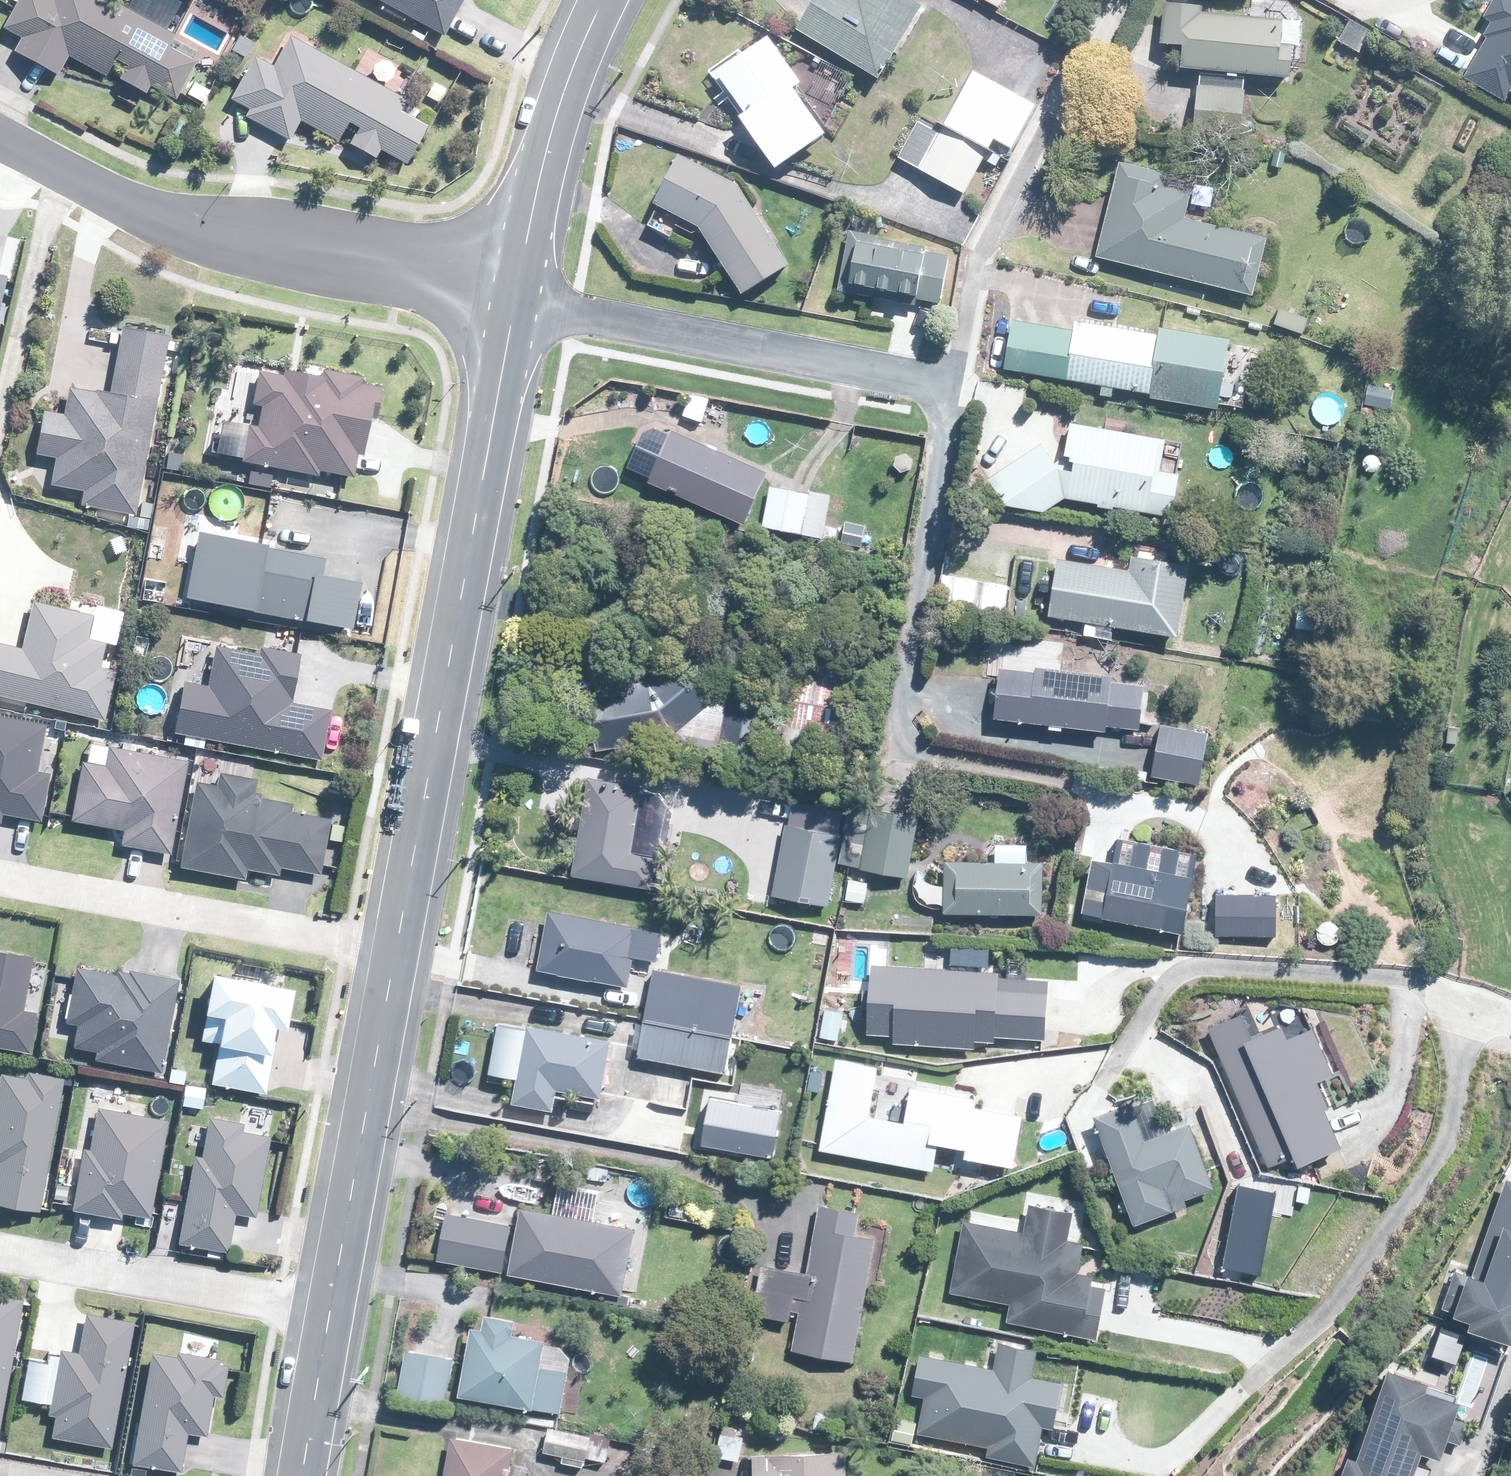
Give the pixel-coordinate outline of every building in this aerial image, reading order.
[(14,52),(59,77),(70,58),(105,78),(115,61),(126,68),(119,81),(147,97),(151,89),(176,103),(198,65),(173,51),(178,41),(107,0),(15,0),(18,2),(4,27),(22,38),(14,52)] [(382,2),(378,10),(406,25),(409,20),(445,40),(467,0),(378,0),(382,2)] [(921,6),(912,0),(816,0),(801,24),(797,31),(877,79),(921,6)] [(1202,9),(1173,6),(1164,5),(1160,45),(1183,47),(1181,68),(1184,69),(1201,70),(1289,78),(1290,69),(1292,49),(1279,47),(1281,21),(1280,21),(1266,20),(1251,19),(1211,15),(1202,14),(1202,9)] [(1476,79),(1510,99),(1510,19),(1476,79)] [(243,31),(230,53),(248,63),(260,41),(243,31)] [(802,86),(808,82),(810,81),(778,34),(726,71),(755,112),(750,115),(749,116),(753,122),(784,167),(796,159),(833,132),(814,104),(802,86)] [(290,141),(301,122),(339,143),(350,124),(362,130),(354,145),(380,160),(384,152),(409,166),(436,118),(294,39),(278,67),(257,56),(232,100),(252,111),(248,118),(290,141)] [(1018,96),(1013,93),(973,72),(944,127),(989,150),(997,135),(1018,146),(1039,107),(1018,96)] [(1243,86),(1244,81),(1244,78),(1201,75),(1199,89),(1197,89),(1194,126),(1193,133),(1240,138),(1244,92),(1243,92),(1243,86)] [(986,154),(941,130),(940,134),(939,134),(920,171),(964,194),(986,154)] [(721,240),(731,255),(755,293),(803,262),(752,184),(691,151),(665,200),(674,204),(712,224),(720,237),(721,240)] [(1163,189),(1167,175),(1120,163),(1113,189),(1100,245),(1096,257),(1149,270),(1211,286),(1251,296),(1265,241),(1211,227),(1184,220),(1189,196),(1163,189)] [(876,236),(852,231),(850,231),(838,292),(872,298),(915,307),(917,299),(939,303),(948,258),(936,255),(925,253),(925,250),(878,241),(875,240),(876,236)] [(12,274),(0,272),(0,324),(12,274)] [(1312,319),(1282,310),(1277,326),(1307,334),(1312,319)] [(1072,329),(1017,320),(1014,319),(1005,368),(1102,385),(1101,393),(1111,395),(1112,387),(1152,394),(1226,407),(1237,347),(1162,334),(1078,319),(1076,330),(1072,329)] [(56,456),(51,484),(84,490),(82,505),(139,515),(170,334),(126,326),(114,392),(70,385),(65,412),(46,408),(38,453),(56,456)] [(366,455),(375,416),(377,417),(379,407),(384,386),(371,383),(372,379),(330,369),(328,375),(289,371),(289,376),(261,373),(258,404),(263,404),(261,425),(248,423),(244,459),(320,477),(322,470),(355,474),(360,453),(366,455)] [(701,421),(708,400),(690,393),(683,415),(701,421)] [(1127,435),(1105,431),(1071,424),(1065,459),(1054,466),(1040,445),(986,483),(1001,504),(1043,512),(1063,498),(1089,502),(1089,507),(1112,511),(1112,508),(1171,519),(1178,476),(1176,476),(1159,473),(1164,442),(1127,435)] [(766,475),(672,432),(670,436),(661,432),(642,475),(650,479),(649,484),(743,526),(762,485),(766,475)] [(1350,445),(1339,444),(1338,452),(1348,454),(1350,445)] [(832,495),(809,491),(808,495),(770,488),(763,527),(835,540),(837,529),(826,528),(832,495)] [(202,531),(186,596),(355,629),(365,581),(327,574),(328,556),(202,531)] [(1189,569),(1176,566),(1131,559),(1129,574),(1060,562),(1057,561),(1047,616),(1177,639),(1189,569)] [(1013,585),(957,576),(953,605),(1008,614),(1013,585)] [(25,700),(109,721),(122,670),(104,665),(113,631),(93,626),(96,616),(34,601),(23,646),(0,640),(0,702),(26,709),(25,700)] [(673,641),(642,668),(591,678),(602,738),(677,724),(675,736),(683,737),(684,734),(765,748),(775,689),(715,679),(714,684),(711,683),(673,641)] [(187,679),(177,732),(324,760),(333,710),(295,702),(304,654),(263,646),(261,655),(218,646),(210,684),(187,679)] [(1115,733),(1118,708),(1121,679),(1020,666),(1013,720),(1115,733)] [(1152,730),(1154,713),(1157,686),(1126,683),(1124,708),(1122,728),(1152,730)] [(4,823),(5,813),(44,821),(54,773),(44,771),(53,725),(0,714),(0,822),(4,823)] [(1215,735),(1185,729),(1168,726),(1159,773),(1158,778),(1205,787),(1215,735)] [(88,758),(75,820),(126,830),(123,846),(172,856),(191,758),(112,746),(109,762),(88,758)] [(221,783),(197,779),(183,868),(247,878),(248,869),(281,874),(282,867),(322,873),(331,819),(295,814),(296,804),(257,798),(260,781),(222,775),(221,783)] [(573,876),(651,891),(657,858),(631,853),(643,790),(590,780),(573,876)] [(917,819),(878,812),(857,808),(847,865),(851,866),(861,868),(861,870),(874,873),(907,878),(911,852),(916,827),(917,819)] [(835,907),(847,836),(791,826),(779,898),(835,907)] [(1102,862),(1093,914),(1196,931),(1205,880),(1102,862)] [(1043,864),(996,864),(944,863),(944,885),(944,915),(975,915),(1008,915),(1043,916),(1042,907),(1043,864)] [(864,902),(868,884),(849,881),(846,899),(864,902)] [(1283,894),(1223,895),(1224,940),(1284,939),(1283,894)] [(634,958),(657,962),(661,935),(633,930),(634,928),(549,912),(547,924),(537,970),(628,988),(634,958)] [(34,1052),(39,1011),(27,1009),(36,954),(0,950),(0,1046),(34,1052)] [(98,1049),(99,1059),(165,1072),(182,979),(134,969),(133,973),(122,971),(121,974),(79,966),(68,1024),(80,1026),(78,1048),(98,1049)] [(1054,977),(883,969),(879,1036),(908,1037),(907,1045),(983,1048),(984,1037),(1051,1041),(1054,977)] [(645,1022),(732,1038),(741,990),(741,987),(654,971),(646,1015),(645,1020),(645,1022)] [(222,1043),(213,1083),(252,1090),(251,1094),(267,1096),(274,1053),(276,1053),(281,1025),(291,1027),(298,988),(219,975),(208,1041),(222,1043)] [(1308,1040),(1301,1025),(1263,1042),(1252,1016),(1220,1030),(1279,1164),(1308,1152),(1313,1163),(1354,1145),(1326,1083),(1343,1076),(1324,1033),(1308,1040)] [(725,1073),(732,1038),(645,1022),(638,1058),(695,1068),(725,1073)] [(601,1099),(611,1043),(512,1025),(507,1053),(514,1054),(510,1075),(518,1077),(514,1097),(513,1105),(553,1112),(554,1106),(557,1091),(601,1099)] [(847,1064),(830,1152),(942,1174),(948,1143),(972,1148),(979,1109),(981,1099),(917,1087),(911,1123),(880,1117),(889,1072),(847,1064)] [(43,1209),(68,1079),(30,1072),(29,1077),(3,1072),(0,1091),(0,1203),(43,1209)] [(86,1147),(73,1208),(125,1217),(126,1211),(156,1216),(172,1119),(136,1113),(138,1103),(127,1101),(129,1088),(111,1085),(107,1108),(99,1106),(92,1148),(86,1147)] [(213,1088),(185,1085),(183,1102),(211,1106),(213,1088)] [(1222,1188),(1198,1122),(1176,1130),(1162,1093),(1102,1115),(1141,1223),(1195,1204),(1193,1198),(1222,1188)] [(790,1117),(721,1104),(714,1145),(782,1158),(790,1117)] [(194,1154),(179,1241),(231,1250),(238,1213),(258,1217),(277,1107),(248,1105),(245,1124),(209,1120),(206,1155),(194,1154)] [(1034,1119),(979,1109),(972,1148),(970,1159),(1025,1170),(1034,1119)] [(1510,1340),(1510,1182),(1508,1181),(1474,1278),(1457,1272),(1446,1305),(1482,1318),(1478,1328),(1510,1340)] [(1291,1195),(1252,1189),(1239,1265),(1278,1271),(1291,1195)] [(1031,1234),(971,1222),(957,1290),(1021,1303),(1017,1321),(1106,1339),(1114,1299),(1118,1279),(1083,1272),(1088,1246),(1076,1243),(1082,1216),(1036,1207),(1031,1234)] [(586,1292),(628,1299),(639,1233),(593,1225),(592,1232),(581,1291),(586,1292)] [(873,1247),(875,1237),(815,1226),(807,1271),(761,1263),(753,1312),(789,1319),(792,1304),(800,1306),(792,1348),(853,1359),(872,1253),(873,1247)] [(5,1434),(28,1300),(0,1295),(0,1433),(5,1434)] [(459,1392),(561,1410),(569,1360),(550,1341),(543,1340),(544,1337),(511,1331),(514,1316),(485,1311),(482,1326),(471,1324),(459,1392)] [(57,1414),(56,1435),(116,1448),(136,1321),(89,1313),(84,1351),(62,1347),(52,1413),(57,1414)] [(938,1395),(930,1432),(1009,1448),(1008,1457),(1043,1464),(1051,1424),(1061,1426),(1069,1386),(1036,1380),(1042,1352),(1007,1345),(1001,1373),(930,1359),(923,1392),(938,1395)] [(461,1355),(408,1347),(400,1397),(453,1405),(461,1355)] [(155,1352),(138,1467),(188,1472),(192,1431),(211,1433),(215,1392),(226,1393),(229,1363),(224,1363),(224,1355),(183,1351),(183,1354),(155,1352)] [(1401,1365),(1369,1456),(1359,1453),(1351,1475),(1429,1475),(1421,1473),(1430,1448),(1450,1456),(1471,1398),(1431,1384),(1434,1376),(1401,1365)] [(829,1416),(816,1412),(813,1425),(826,1428),(829,1416)] [(606,1459),(609,1445),(609,1440),(549,1427),(545,1450),(564,1454),(562,1461),(583,1465),(585,1455),(606,1459)] [(513,1445),(451,1434),(443,1475),(508,1475),(513,1445)] [(753,1453),(754,1475),(846,1475),(845,1449),(753,1453)]
